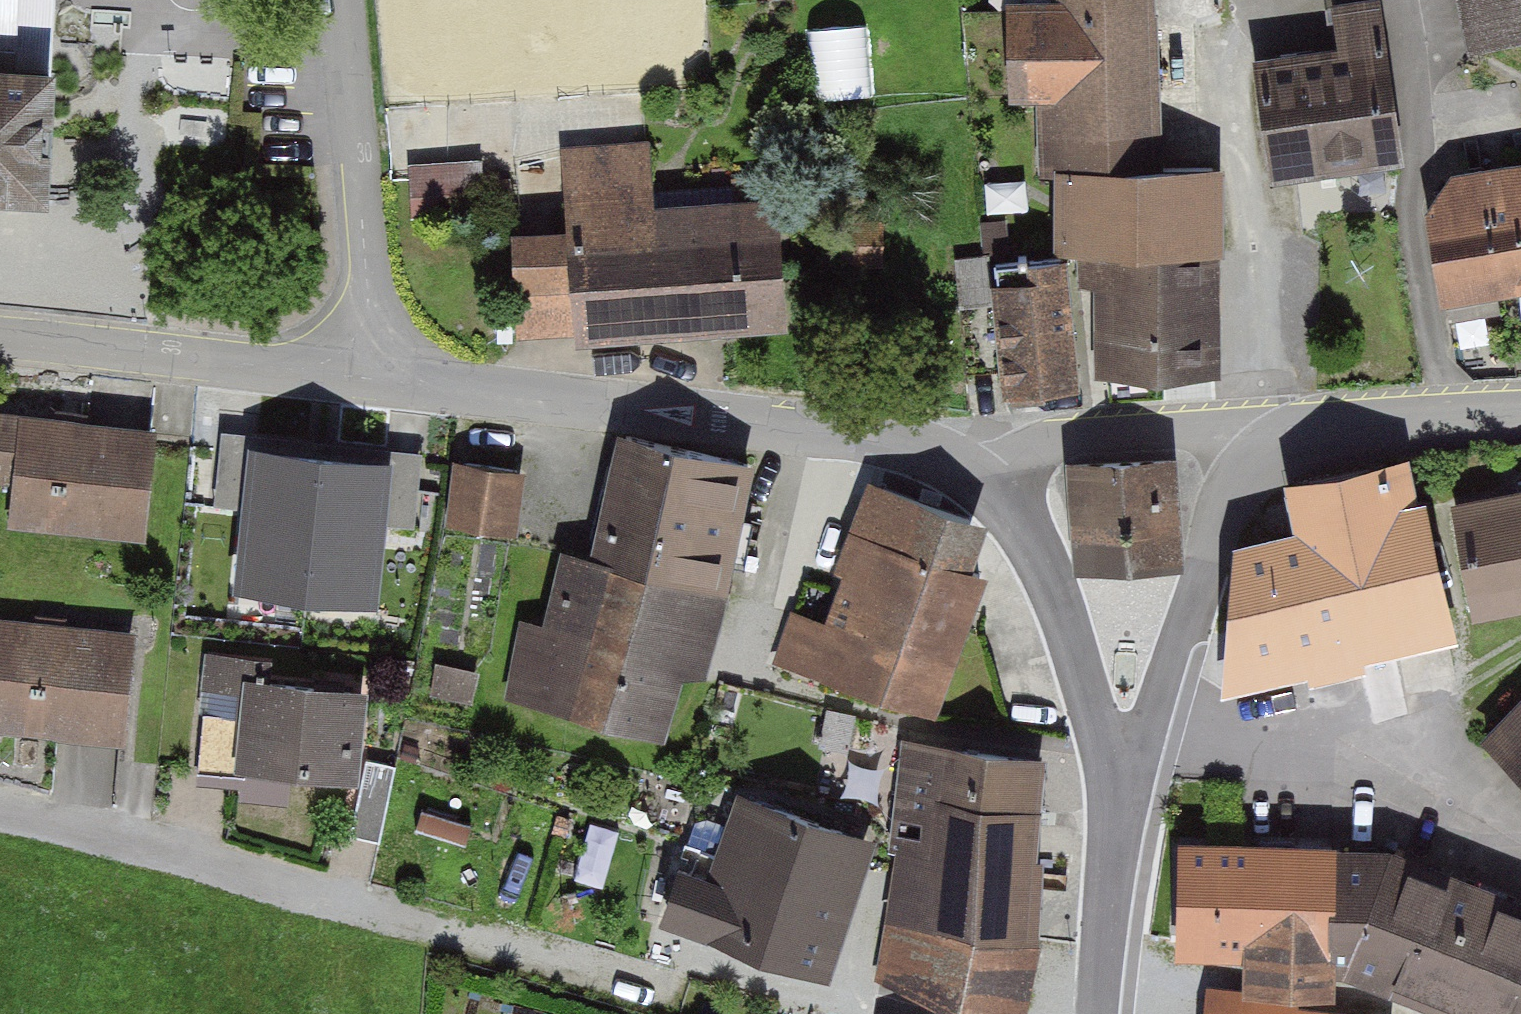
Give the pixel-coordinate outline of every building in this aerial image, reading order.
[(988,100),(1034,99),(1036,168),(1156,165),(1152,0),(985,0),(988,100)] [(1250,68),(1264,179),(1397,162),(1376,0),(1327,0),(1335,57),(1250,68)] [(1468,56),(1520,44),(1520,0),(1455,0),(1468,56)] [(25,210),(34,72),(4,70),(0,70),(0,208),(25,210)] [(557,289),(559,341),(773,332),(768,191),(651,196),(649,135),(558,139),(561,226),(499,229),(502,291),(557,289)] [(477,158),(409,161),(411,216),(480,213),(477,158)] [(1451,176),(1425,216),(1444,315),(1520,300),(1520,162),(1451,176)] [(1210,171),(1043,175),(1045,258),(1082,257),(1085,389),(1216,386),(1210,171)] [(1058,265),(984,269),(991,395),(1065,391),(1058,265)] [(8,419),(0,501),(0,531),(140,545),(152,433),(8,419)] [(739,474),(609,444),(582,559),(551,552),(533,632),(513,627),(495,705),(645,740),(662,667),(692,674),(739,474)] [(419,501),(420,447),(394,446),(392,500),(419,501)] [(1163,455),(1059,464),(1068,576),(1172,567),(1163,455)] [(1271,535),(1217,543),(1206,672),(1215,709),(1453,649),(1422,552),(1398,460),(1277,479),(1279,495),(1265,497),(1271,535)] [(392,476),(239,461),(224,616),(377,631),(392,476)] [(513,478),(447,469),(439,530),(504,539),(513,478)] [(988,526),(863,483),(814,629),(790,620),(773,668),(923,719),(988,526)] [(1446,505),(1465,616),(1520,606),(1520,492),(1446,505)] [(0,622),(0,735),(111,745),(122,633),(0,622)] [(354,698),(234,685),(224,771),(345,784),(354,698)] [(1473,739),(1520,789),(1520,694),(1473,739)] [(872,981),(942,1013),(1011,1013),(1036,765),(895,751),(872,981)] [(867,841),(731,791),(697,884),(663,872),(645,920),(815,982),(867,841)] [(1321,853),(1163,852),(1162,960),(1227,961),(1320,962),(1321,853)] [(1321,853),(1320,962),(1320,973),(1425,1013),(1520,1013),(1520,908),(1370,852),(1321,853)] [(635,892),(526,854),(500,925),(609,964),(635,892)] [(1227,961),(1228,992),(1167,991),(1165,1013),(1289,1013),(1289,997),(1319,996),(1320,973),(1320,962),(1227,961)]
